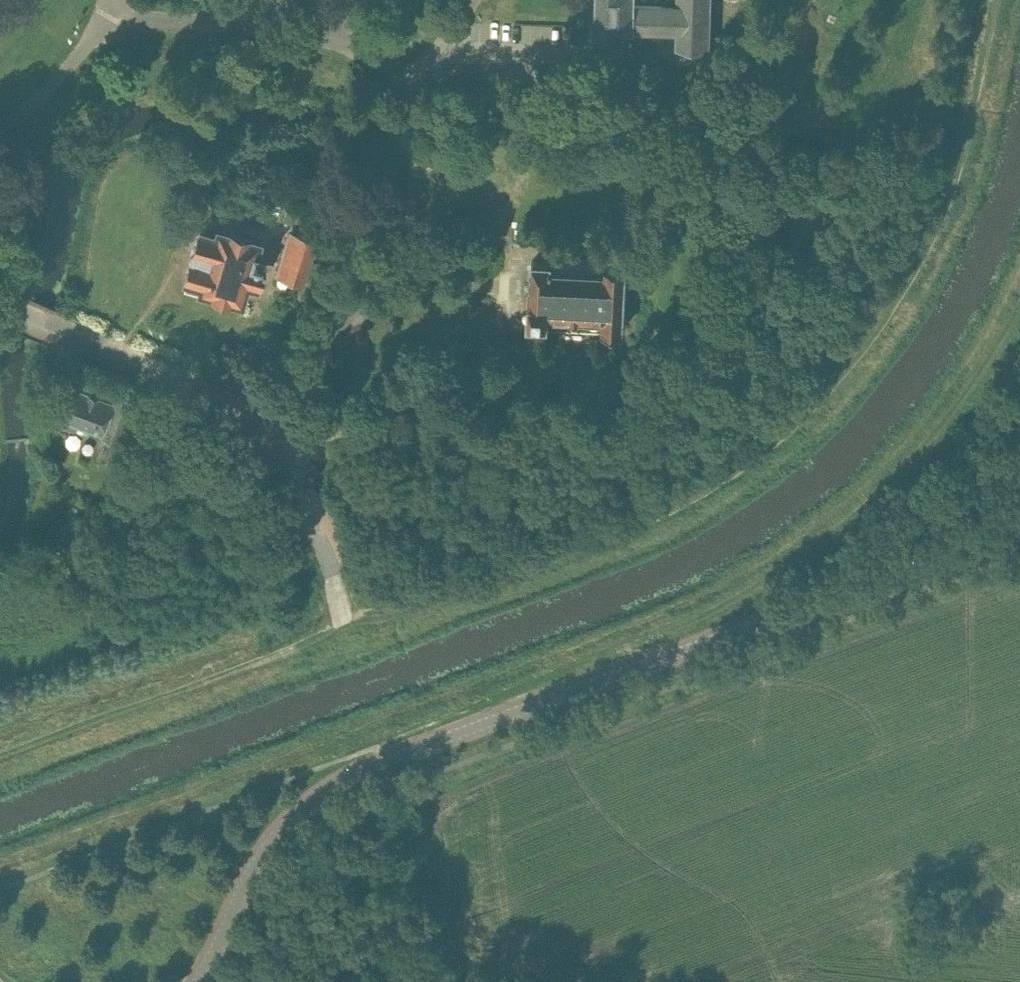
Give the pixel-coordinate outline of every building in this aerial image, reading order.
[(598,11),(596,11),(595,43),(623,43),(625,38),(646,38),(646,27),(678,28),(677,46),(709,47),(711,0),(598,0),(598,11)] [(199,288),(239,300),(245,279),(255,282),(260,264),(261,264),(262,261),(260,260),(262,253),(253,250),(256,240),(216,228),(214,234),(199,230),(185,277),(201,282),(199,288)] [(290,233),(278,271),(303,279),(315,241),(290,233)] [(533,259),(530,317),(549,319),(549,316),(603,319),(603,327),(623,328),(627,264),(605,263),(604,270),(551,267),(551,260),(533,259)] [(78,424),(76,430),(87,434),(90,429),(118,440),(134,398),(116,391),(112,401),(71,385),(61,410),(52,406),(47,419),(66,426),(68,420),(78,424)] [(127,450),(115,446),(109,462),(120,467),(127,450)]
